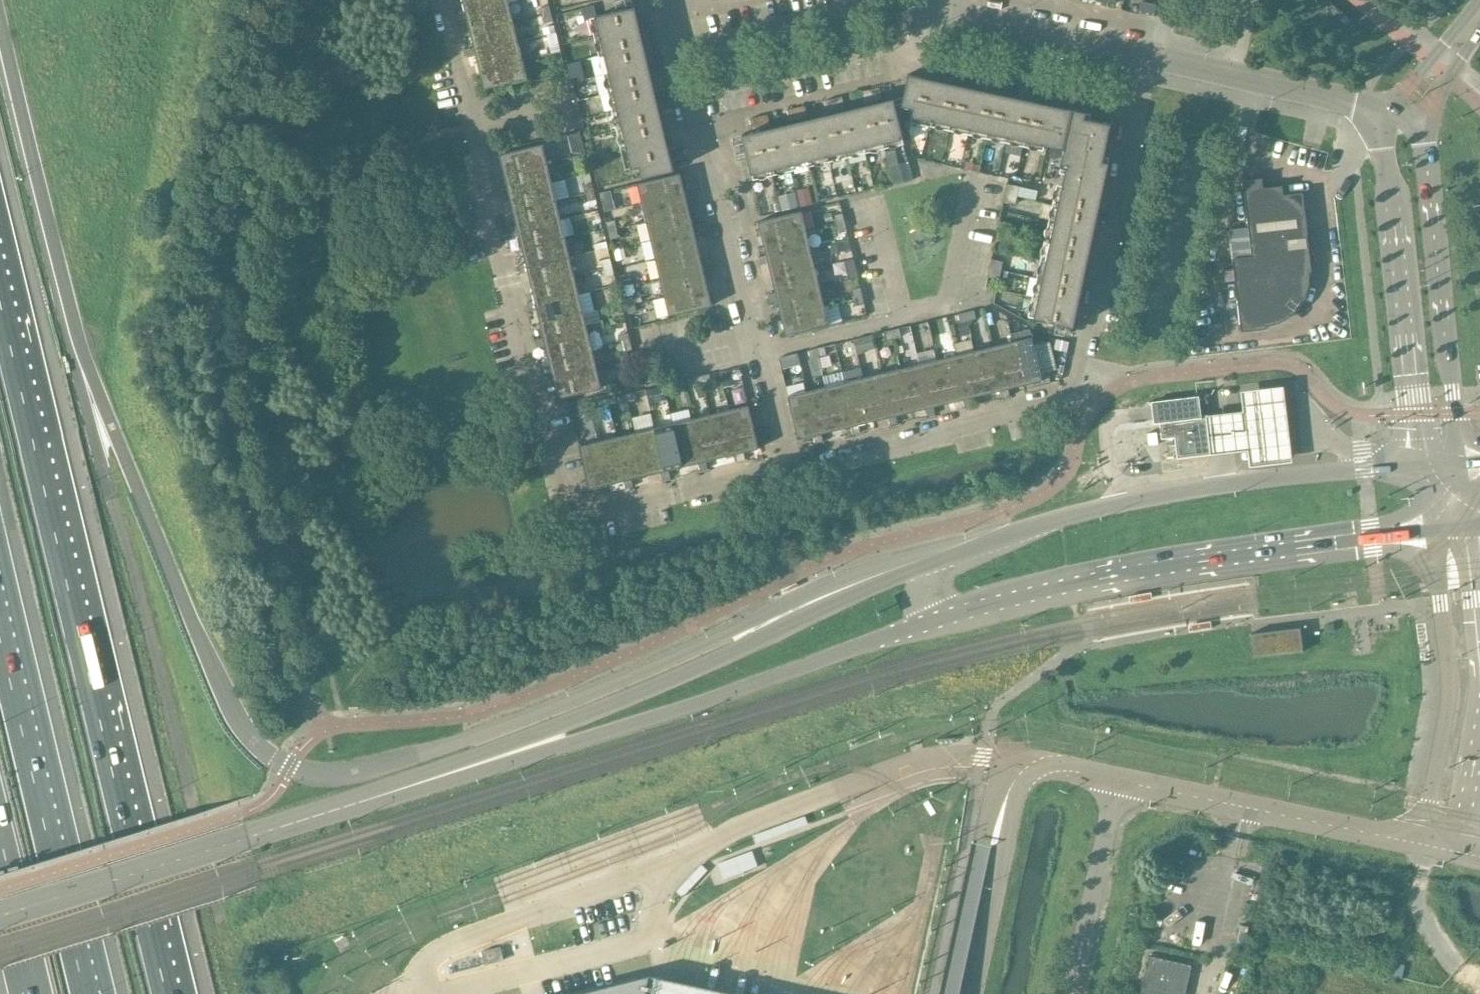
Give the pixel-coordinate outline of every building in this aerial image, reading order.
[(464,10),(457,12),(458,20),(466,18),(465,14),(508,4),(507,0),(462,0),(464,10)] [(508,4),(465,14),(466,18),(470,33),(474,32),(513,22),(508,4)] [(540,7),(542,15),(551,13),(549,5),(540,7)] [(673,170),(634,7),(595,16),(626,147),(620,148),(625,169),(639,166),(642,178),(673,170)] [(551,13),(542,15),(544,23),(553,21),(551,13)] [(513,22),(474,32),(470,33),(473,48),(466,49),(467,57),(475,56),(474,52),(517,41),(513,22)] [(655,33),(643,36),(645,45),(657,42),(655,33)] [(526,39),(517,41),(474,52),(475,56),(479,70),(483,69),(522,60),(531,58),(526,39)] [(657,42),(645,45),(647,54),(659,51),(657,42)] [(522,60),(483,69),(479,70),(486,97),(494,95),(492,88),(527,79),(522,60)] [(961,72),(952,70),(950,82),(959,84),(961,72)] [(664,71),(652,74),(654,82),(666,80),(664,71)] [(970,74),(961,72),(959,84),(967,85),(970,74)] [(1085,112),(946,82),(908,74),(901,106),(913,108),(910,122),(931,127),(932,121),(1063,149),(1059,167),(1065,168),(1033,318),(1073,327),(1108,163),(1102,161),(1110,124),(1084,118),(1085,112)] [(999,80),(990,78),(987,90),(996,92),(999,80)] [(666,80),(654,82),(656,91),(668,88),(666,80)] [(1007,82),(999,80),(996,92),(1005,94),(1007,82)] [(1036,88),(1027,86),(1025,98),(1034,100),(1036,88)] [(879,88),(870,90),(873,102),(882,100),(879,88)] [(1045,90),(1036,88),(1034,100),(1042,102),(1045,90)] [(870,90),(861,92),(864,104),(873,102),(870,90)] [(842,97),(833,99),(836,111),(844,109),(842,97)] [(742,135),(742,137),(743,141),(751,175),(903,138),(893,99),(742,135)] [(833,99),(824,101),(827,113),(836,111),(833,99)] [(804,106),(795,108),(798,120),(807,118),(804,106)] [(672,108),(661,111),(663,120),(674,117),(672,108)] [(795,108),(787,110),(790,122),(798,120),(795,108)] [(767,115),(758,117),(761,129),(770,127),(767,115)] [(674,117),(663,120),(665,129),(677,126),(674,117)] [(758,117),(749,119),(752,131),(761,129),(758,117)] [(542,144),(507,153),(505,145),(497,147),(504,174),(508,173),(547,164),(542,144)] [(906,162),(890,167),(894,183),(910,179),(906,162)] [(547,164),(508,173),(504,174),(507,189),(499,191),(501,199),(509,197),(508,193),(551,182),(547,164)] [(680,174),(637,184),(641,203),(684,193),(685,197),(693,195),(691,187),(683,189),(680,174)] [(1302,193),(1283,195),(1282,185),(1263,188),(1261,178),(1242,180),(1251,257),(1232,259),(1240,331),(1266,328),(1266,326),(1278,323),(1289,317),(1298,308),(1305,297),(1308,285),(1309,273),(1311,272),(1302,193)] [(551,182),(508,193),(509,197),(513,211),(517,210),(556,201),(551,182)] [(592,184),(584,186),(586,194),(594,192),(592,184)] [(1019,187),(1007,184),(1005,193),(1017,196),(1019,187)] [(784,208),(799,203),(795,190),(780,195),(784,208)] [(594,192),(586,194),(588,202),(596,200),(594,192)] [(684,193),(641,203),(646,222),(689,212),(685,197),(684,193)] [(1017,196),(1005,193),(1003,202),(1015,205),(1017,196)] [(556,201),(517,210),(513,211),(516,226),(517,230),(560,220),(556,201)] [(801,211),(758,222),(762,241),(767,240),(805,231),(801,211)] [(689,212),(646,222),(650,241),(693,230),(692,226),(689,212)] [(842,213),(834,215),(836,223),(844,221),(842,213)] [(560,220),(517,230),(516,226),(508,228),(510,236),(518,234),(522,249),(526,248),(565,238),(560,220)] [(614,221),(606,223),(608,231),(616,229),(614,221)] [(844,221),(836,223),(838,231),(846,229),(844,221)] [(1011,224),(999,222),(997,231),(1009,233),(1011,224)] [(693,230),(650,241),(655,259),(698,249),(694,234),(702,232),(700,224),(692,226),(693,230)] [(616,229),(608,231),(610,239),(618,237),(616,229)] [(805,231),(767,240),(762,241),(766,256),(767,260),(810,250),(805,231)] [(1009,233),(997,231),(995,240),(1007,242),(1009,233)] [(565,238),(526,248),(522,249),(525,263),(517,265),(519,273),(527,271),(526,267),(569,257),(565,238)] [(698,249),(655,259),(659,278),(702,268),(703,272),(711,270),(709,262),(701,264),(698,249)] [(810,250),(767,260),(766,256),(758,258),(760,266),(768,264),(771,279),(815,268),(810,250)] [(526,267),(527,271),(531,286),(535,285),(574,276),(569,257),(526,267)] [(610,259),(602,261),(604,269),(612,267),(610,259)] [(1003,262),(991,259),(989,268),(1001,271),(1003,262)] [(612,267),(604,269),(606,277),(614,275),(612,267)] [(702,268),(659,278),(664,297),(707,286),(703,272),(702,268)] [(815,268),(771,279),(775,293),(767,295),(769,303),(777,301),(776,297),(819,287),(815,268)] [(1001,271),(989,268),(987,277),(999,280),(1001,271)] [(574,276),(535,285),(531,286),(534,301),(535,305),(578,294),(574,276)] [(707,286),(664,297),(668,316),(711,306),(707,286)] [(819,287),(776,297),(777,301),(780,316),(785,315),(824,305),(819,287)] [(860,288),(852,290),(854,298),(862,296),(860,288)] [(578,294),(535,305),(534,301),(526,302),(528,310),(536,309),(540,323),(583,313),(578,294)] [(632,296),(624,298),(626,306),(634,304),(632,296)] [(862,296),(854,298),(856,306),(864,304),(862,296)] [(839,301),(827,304),(831,322),(843,319),(839,301)] [(634,304),(626,306),(628,314),(636,312),(634,304)] [(824,305),(785,315),(780,316),(785,335),(828,325),(824,305)] [(974,311),(965,313),(967,321),(976,319),(974,311)] [(587,332),(585,322),(583,313),(540,323),(543,338),(535,340),(537,348),(545,346),(544,342),(587,332)] [(965,313),(957,315),(959,323),(967,321),(965,313)] [(590,321),(585,322),(587,332),(604,328),(602,320),(590,323),(590,321)] [(899,329),(891,331),(893,339),(901,337),(899,329)] [(883,333),(885,341),(893,339),(891,331),(883,333)] [(587,332),(544,342),(545,346),(549,361),(553,360),(592,350),(587,332)] [(628,333),(620,335),(622,343),(630,341),(628,333)] [(874,348),(871,335),(853,339),(856,352),(874,348)] [(1031,337),(1012,342),(1022,385),(1049,379),(1047,370),(1040,372),(1031,337)] [(630,341),(622,343),(623,351),(632,349),(630,341)] [(1012,342),(993,347),(1004,390),(1000,391),(1001,398),(1009,397),(1008,389),(1022,385),(1012,342)] [(824,347),(816,349),(818,357),(826,355),(824,347)] [(993,347),(974,351),(985,394),(1000,391),(1004,390),(993,347)] [(808,351),(810,359),(818,357),(816,349),(808,351)] [(592,350),(553,360),(549,361),(552,375),(553,379),(596,369),(592,350)] [(974,351),(956,356),(966,399),(970,398),(985,394),(974,351)] [(784,367),(808,363),(806,352),(782,356),(784,367)] [(956,356),(937,360),(948,403),(962,400),(964,407),(972,406),(970,398),(966,399),(956,356)] [(937,360),(919,365),(929,408),(925,409),(927,416),(935,415),(933,407),(948,403),(937,360)] [(919,365),(900,369),(910,412),(925,409),(929,408),(919,365)] [(860,366),(826,376),(829,385),(862,375),(860,366)] [(596,369),(553,379),(552,375),(544,377),(546,385),(554,383),(558,399),(601,388),(596,369)] [(900,369),(881,374),(892,417),(896,416),(910,412),(900,369)] [(709,374),(701,376),(703,385),(711,383),(709,374)] [(881,374),(863,378),(873,421),(888,418),(889,425),(897,424),(896,416),(892,417),(881,374)] [(701,376),(693,378),(695,386),(703,385),(701,376)] [(863,378),(844,383),(854,426),(850,427),(852,434),(860,432),(858,425),(873,421),(863,378)] [(844,383),(825,387),(836,430),(850,427),(854,426),(844,383)] [(1283,386),(1240,390),(1242,412),(1207,416),(1212,454),(1246,450),(1248,466),(1292,461),(1283,386)] [(825,387),(807,392),(817,435),(821,434),(836,430),(825,387)] [(652,388),(645,390),(648,402),(655,400),(652,388)] [(634,392),(626,394),(628,402),(636,400),(634,392)] [(807,392),(787,396),(798,439),(813,436),(815,443),(823,441),(821,434),(817,435),(807,392)] [(626,394),(618,396),(620,404),(628,402),(626,394)] [(1198,397),(1151,402),(1152,412),(1154,423),(1159,423),(1161,438),(1174,437),(1177,458),(1212,454),(1207,416),(1200,417),(1199,407),(1198,397)] [(585,401),(570,406),(580,435),(594,430),(585,401)] [(748,406),(729,410),(739,453),(735,454),(737,462),(745,460),(743,452),(758,449),(748,406)] [(729,410),(710,415),(720,458),(735,454),(739,453),(729,410)] [(710,415),(691,419),(702,462),(706,461),(720,458),(710,415)] [(691,419),(673,424),(683,467),(698,463),(699,471),(707,469),(706,461),(702,462),(691,419)] [(673,424),(654,428),(664,471),(660,472),(662,480),(670,478),(668,470),(683,467),(673,424)] [(654,428),(635,433),(646,476),(660,472),(664,471),(654,428)] [(635,433),(617,437),(627,480),(631,479),(646,476),(635,433)] [(617,437),(598,441),(608,485),(623,481),(625,489),(633,487),(631,479),(627,480),(617,437)] [(598,441),(579,446),(587,481),(579,483),(581,491),(608,485),(598,441)] [(797,581),(781,588),(783,593),(798,585),(797,581)] [(1129,602),(1152,598),(1151,591),(1128,595),(1129,602)] [(1190,631),(1212,628),(1211,621),(1188,624),(1190,631)] [(1299,628),(1250,634),(1253,658),(1302,652),(1299,628)] [(724,877),(759,868),(755,850),(719,860),(724,877)] [(1148,956),(1139,993),(1184,993),(1191,965),(1148,956)] [(738,993),(725,991),(709,987),(696,984),(680,981),(667,978),(650,975),(574,993),(740,993),(738,993)]
